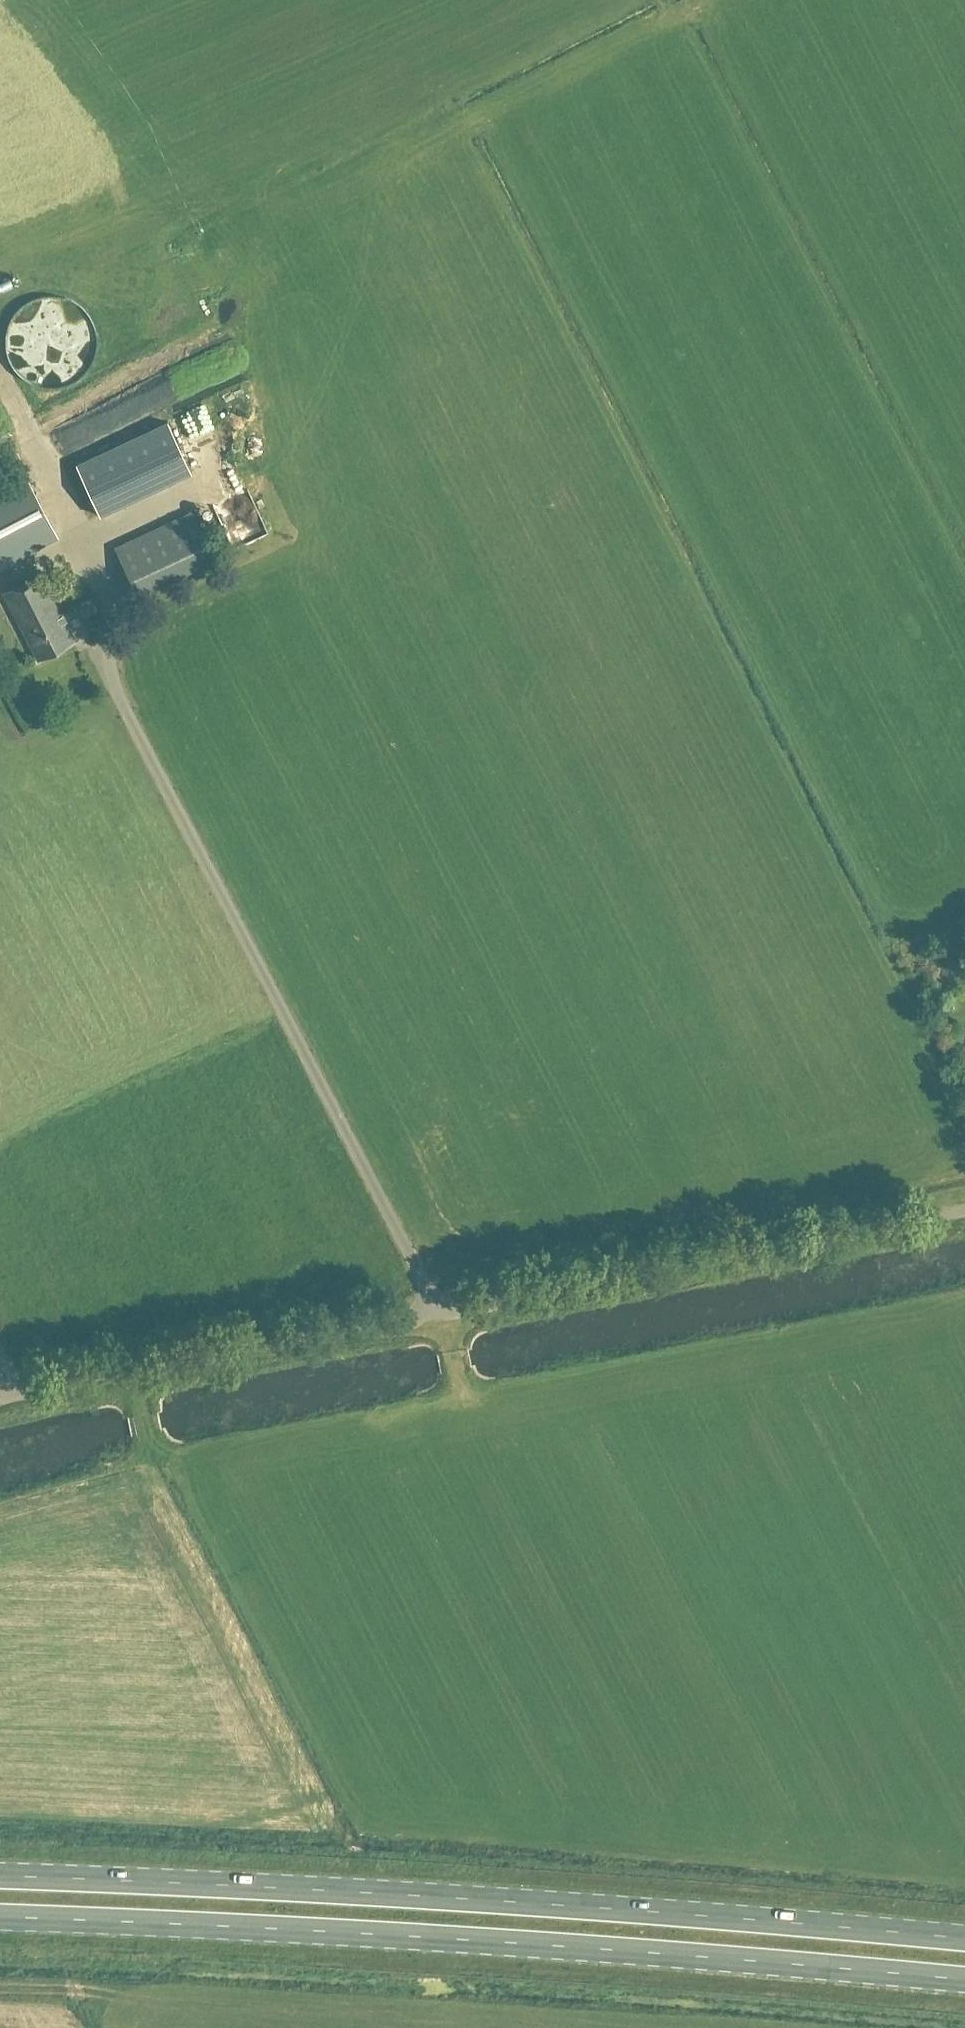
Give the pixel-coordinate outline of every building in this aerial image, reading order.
[(29,383),(41,387),(54,388),(67,385),(79,379),(88,370),(94,358),(97,345),(96,332),(91,319),(82,309),(71,301),(58,297),(45,297),(32,301),(21,308),(12,318),(7,330),(5,342),(7,354),(12,366),(19,375),(29,383)] [(57,538),(27,481),(0,495),(0,568),(57,538)] [(134,598),(214,567),(194,516),(114,547),(134,598)] [(3,595),(38,661),(74,642),(39,576),(3,595)] [(93,601),(79,607),(84,618),(98,612),(93,601)]
